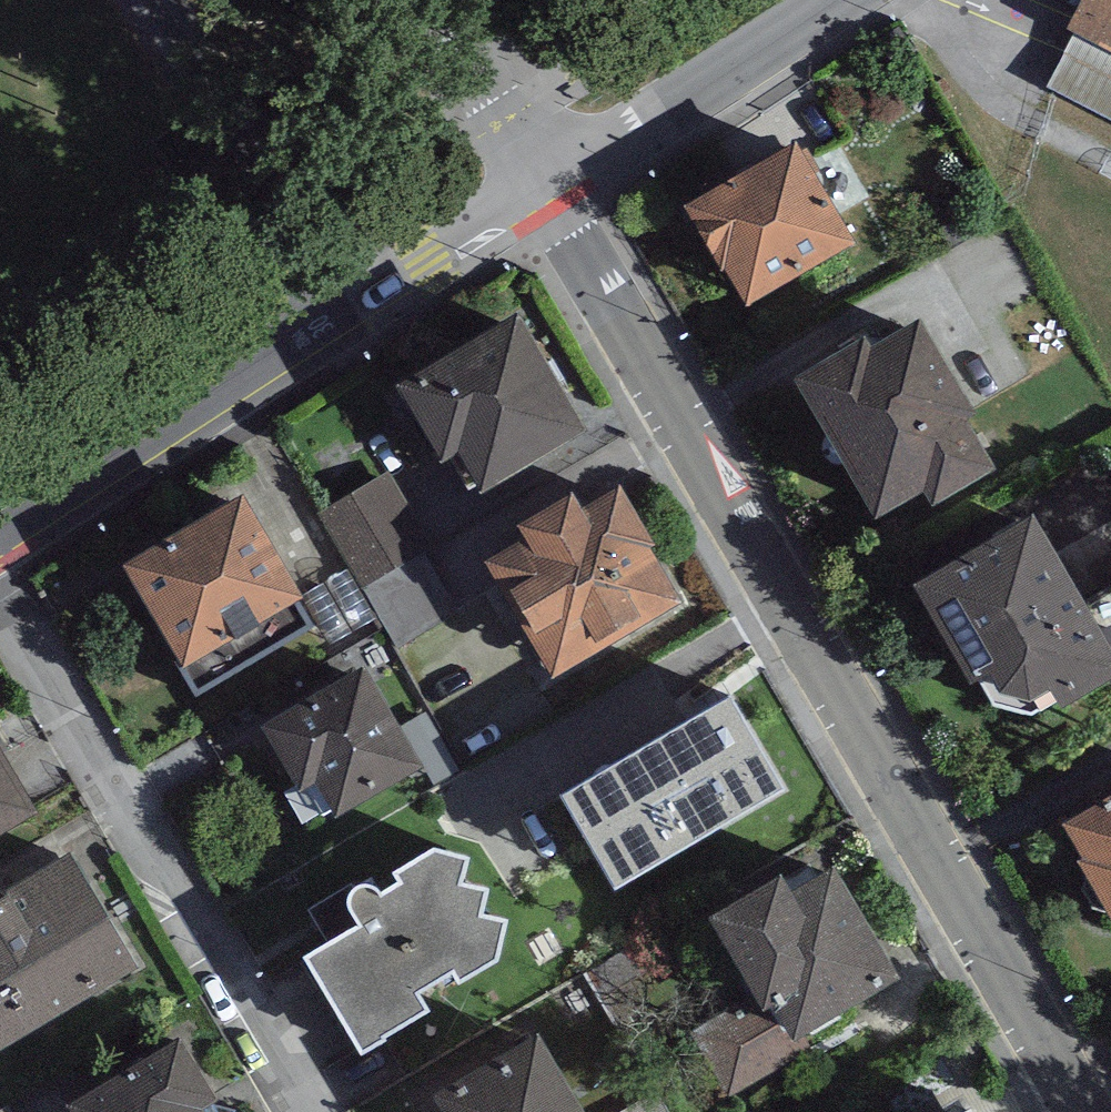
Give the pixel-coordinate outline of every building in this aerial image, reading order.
[(1069,31),(1110,54),(1110,0),(1085,0),(1069,31)] [(856,247),(795,146),(685,212),(746,313),(856,247)] [(585,442),(520,320),(396,387),(441,470),(457,461),(478,500),(585,442)] [(919,326),(870,354),(864,344),(793,385),(874,527),(924,499),(933,514),(996,478),(967,428),(975,424),(919,326)] [(430,548),(389,475),(321,514),(362,587),(430,548)] [(684,610),(617,492),(582,512),(574,498),(513,533),(523,551),(484,573),(548,687),(684,610)] [(238,503),(122,574),(198,699),(311,630),(297,607),(300,604),(238,503)] [(1034,523),(913,593),(972,693),(983,688),(994,707),(1034,717),(1053,705),(1062,716),(1110,686),(1110,660),(1034,523)] [(419,776),(365,675),(265,728),(302,796),(314,790),(331,823),(419,776)] [(734,690),(548,797),(613,910),(799,803),(734,690)] [(37,820),(0,756),(0,841),(37,820)] [(1060,831),(1080,865),(1076,867),(1110,927),(1110,802),(1060,831)] [(73,860),(0,901),(0,1054),(139,975),(73,860)] [(468,869),(435,862),(395,880),(401,893),(381,902),(367,893),(355,896),(352,907),(353,920),(362,934),(306,966),(360,1059),(427,1016),(416,998),(453,975),(462,989),(495,968),(504,927),(485,924),(492,894),(464,888),(468,869)] [(782,880),(706,924),(748,996),(689,1030),(729,1100),(813,1052),(806,1039),(897,986),(833,875),(793,898),(782,880)] [(433,1102),(438,1111),(580,1111),(543,1044),(433,1102)] [(179,1045),(72,1111),(203,1111),(216,1104),(179,1045)]
